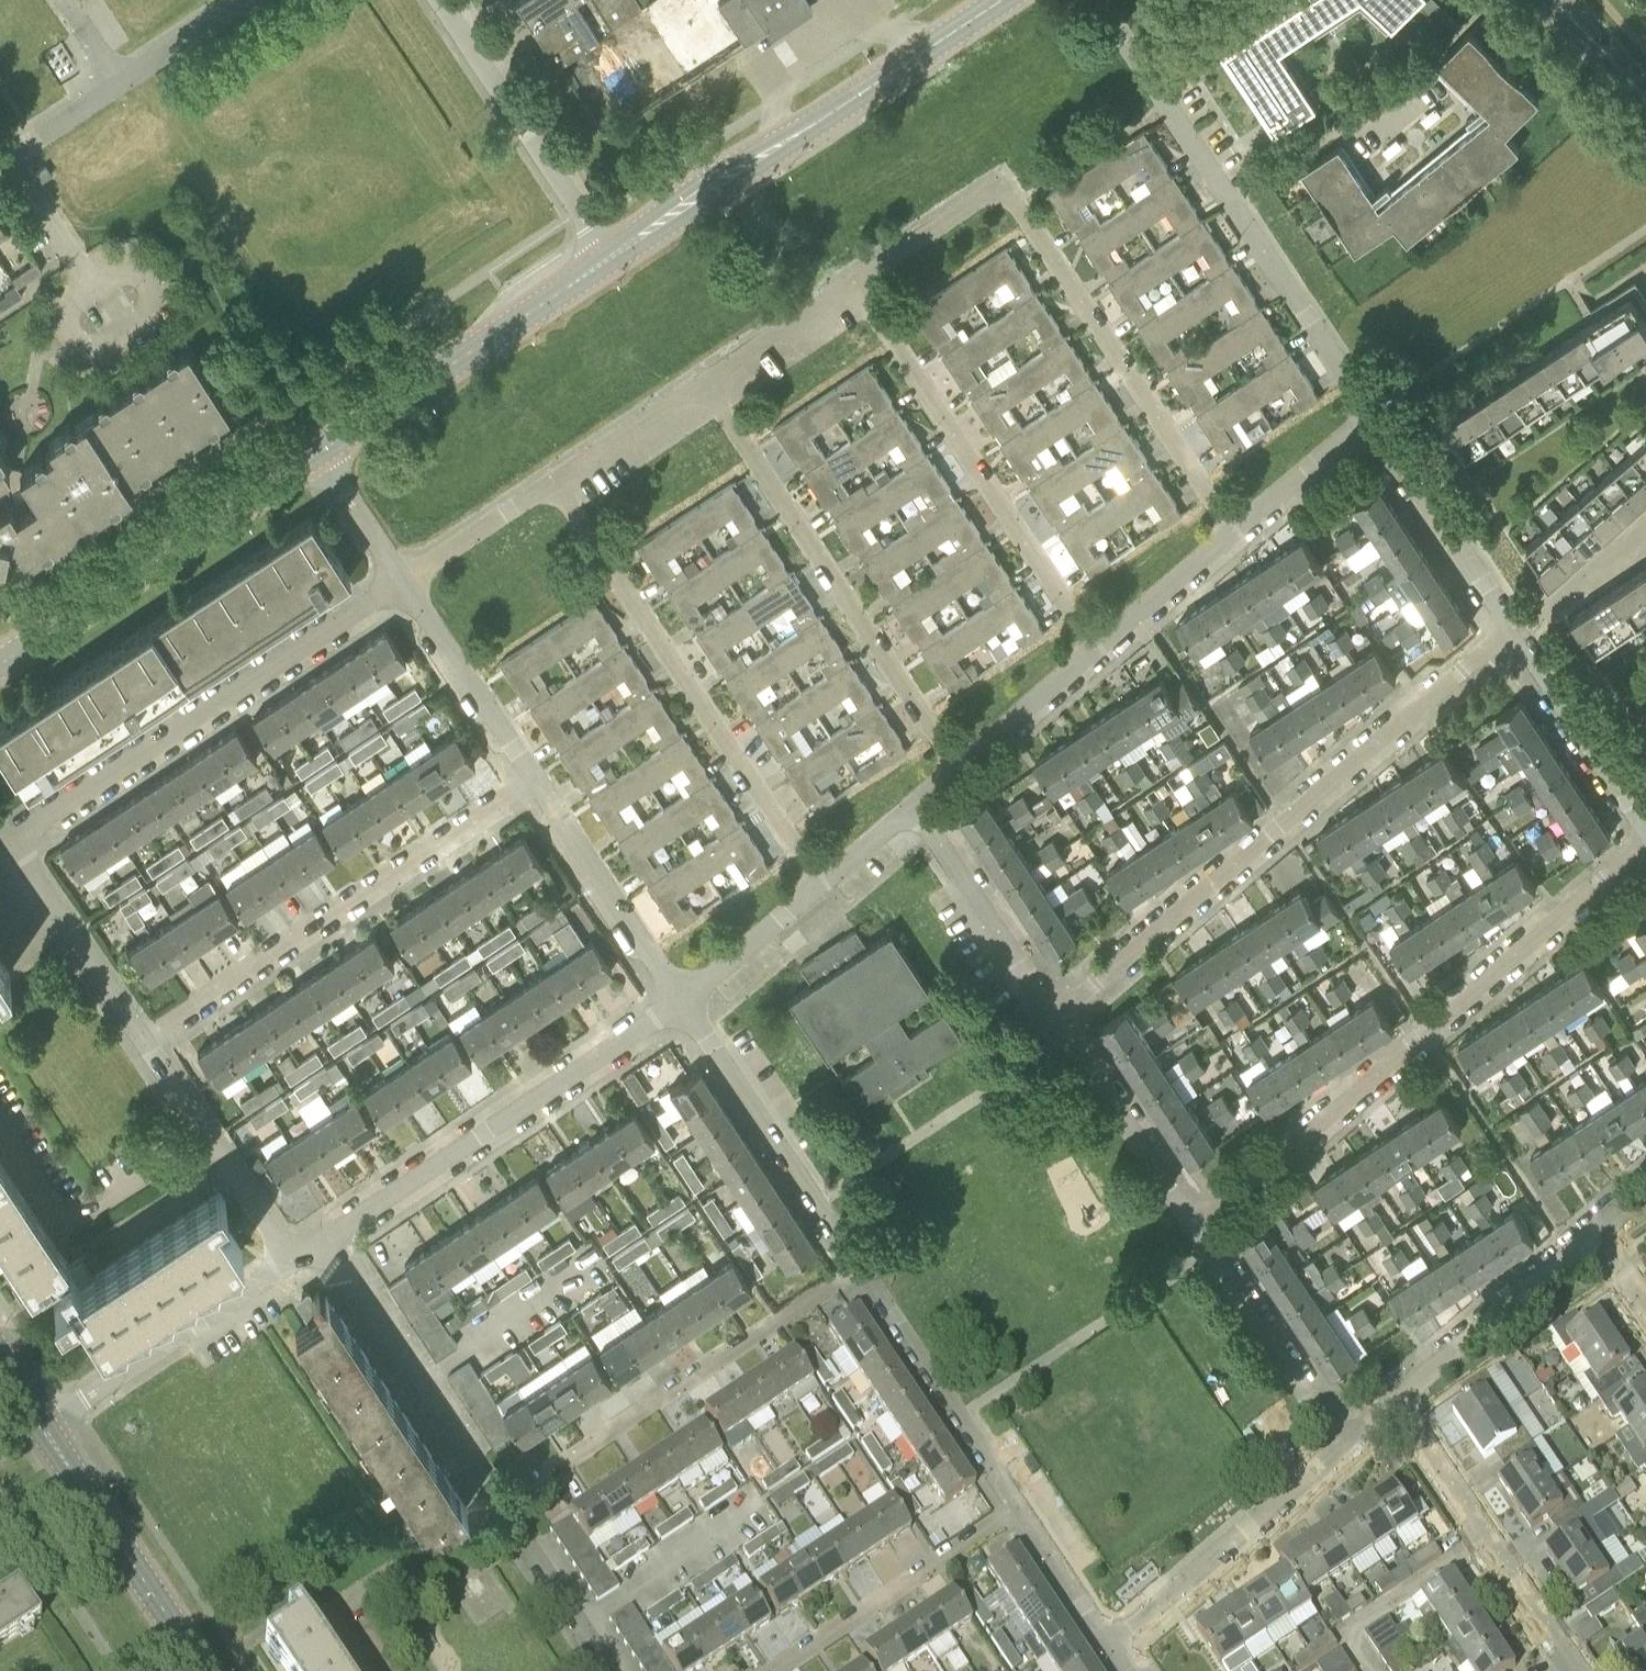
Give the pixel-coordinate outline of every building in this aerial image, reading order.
[(566,0),(516,0),(531,23),(566,0)] [(641,3),(639,0),(566,0),(531,23),(556,60),(557,60),(641,3)] [(716,3),(741,42),(766,25),(800,3),(805,0),(720,0),(716,3)] [(1211,35),(1266,119),(1308,91),(1279,49),(1353,0),(1264,0),(1211,35)] [(1393,26),(1418,0),(1368,0),(1393,26)] [(1421,5),(1451,34),(1457,29),(1462,24),(1450,12),(1438,0),(1426,0),(1421,5)] [(1438,62),(1456,79),(1487,47),(1470,30),(1438,62)] [(1456,79),(1473,96),(1505,64),(1487,47),(1456,79)] [(1483,104),(1491,113),(1522,81),(1505,64),(1473,96),(1482,105),(1483,104)] [(1491,113),(1507,132),(1540,98),(1522,81),(1491,113)] [(1520,148),(1507,132),(1491,113),(1483,104),(1482,105),(1467,117),(1475,127),(1473,128),(1501,163),(1520,148)] [(1483,178),(1501,163),(1473,128),(1454,144),(1483,178)] [(1098,159),(1113,182),(1144,161),(1152,173),(1145,178),(1152,188),(1172,175),(1166,166),(1167,165),(1144,130),(1098,159)] [(1302,169),(1315,189),(1353,164),(1340,144),(1302,169)] [(1464,194),(1483,178),(1454,144),(1435,159),(1464,194)] [(1080,234),(1108,216),(1105,211),(1097,216),(1094,212),(1087,216),(1079,204),(1113,182),(1098,159),(1050,191),(1073,226),(1074,225),(1080,234)] [(1445,209),(1464,194),(1435,159),(1417,175),(1445,209)] [(42,179),(51,173),(45,164),(36,170),(42,179)] [(1315,189),(1329,209),(1366,185),(1353,164),(1315,189)] [(1181,232),(1202,219),(1196,211),(1197,210),(1173,174),(1172,175),(1152,188),(1128,203),(1143,226),(1167,210),(1181,232)] [(1427,224),(1445,209),(1417,175),(1398,190),(1427,224)] [(1408,240),(1427,224),(1398,190),(1396,192),(1388,182),(1373,195),(1380,204),(1395,224),(1408,240)] [(1329,209),(1342,230),(1380,204),(1373,195),(1366,185),(1329,209)] [(1109,279),(1130,265),(1116,243),(1143,226),(1128,203),(1108,216),(1080,234),(1078,236),(1102,271),(1103,270),(1109,279)] [(1380,204),(1342,230),(1356,250),(1395,224),(1380,204)] [(1210,276),(1231,263),(1225,254),(1226,253),(1203,218),(1202,219),(1181,232),(1156,248),(1171,271),(1203,249),(1211,262),(1204,267),(1210,276)] [(961,276),(976,298),(1007,278),(1015,290),(1009,295),(1015,304),(1035,291),(1029,282),(1030,281),(1008,246),(961,276)] [(1138,323),(1159,310),(1153,300),(1146,305),(1138,293),(1171,271),(1156,248),(1130,265),(1109,279),(1107,280),(1131,315),(1132,314),(1138,323)] [(15,283),(17,286),(42,269),(36,260),(11,277),(15,283)] [(1185,293),(1200,315),(1233,293),(1241,306),(1233,311),(1232,311),(1229,328),(1260,307),(1254,298),(1255,297),(1232,262),(1231,263),(1210,276),(1185,293)] [(943,352),(970,334),(964,324),(958,328),(949,316),(976,298),(961,276),(913,308),(936,343),(938,342),(943,352)] [(0,297),(0,302),(3,306),(12,300),(22,294),(17,286),(15,283),(5,290),(7,292),(0,297)] [(1030,358),(1065,335),(1036,290),(1035,291),(1015,304),(991,320),(1005,342),(1029,327),(1037,340),(1024,348),(1030,358)] [(1168,366),(1189,354),(1182,344),(1181,345),(1173,333),(1200,315),(1185,293),(1159,310),(1138,323),(1137,324),(1161,358),(1163,357),(1168,366)] [(1641,339),(1645,336),(1645,318),(1632,297),(1619,305),(1608,312),(1602,316),(1588,325),(1611,359),(1625,350),(1641,339)] [(1269,365),(1289,352),(1283,343),(1285,341),(1261,306),(1260,307),(1229,328),(1211,339),(1225,362),(1262,338),(1270,350),(1263,355),(1269,365)] [(973,395),(999,378),(994,370),(988,374),(979,360),(1005,342),(991,320),(970,334),(943,352),(942,352),(965,387),(967,386),(973,395)] [(1591,373),(1611,359),(1588,325),(1568,339),(1591,373)] [(1021,364),(1035,386),(1066,366),(1074,378),(1067,383),(1056,390),(1063,400),(1093,380),(1087,370),(1089,369),(1065,335),(1030,358),(1021,364)] [(1630,346),(1637,357),(1645,351),(1645,335),(1630,346)] [(1198,411),(1230,390),(1224,380),(1204,393),(1196,381),(1225,362),(1211,339),(1189,354),(1168,366),(1169,367),(1167,368),(1190,403),(1192,402),(1198,411)] [(1570,386),(1591,373),(1568,339),(1547,352),(1570,386)] [(3,554),(4,553),(5,549),(12,550),(20,545),(27,556),(131,487),(126,480),(140,471),(229,412),(187,349),(49,441),(53,448),(22,469),(20,466),(11,464),(8,466),(0,454),(0,554),(3,554)] [(1299,410),(1319,396),(1312,386),(1314,385),(1301,366),(1291,350),(1289,352),(1269,365),(1245,380),(1260,402),(1291,382),(1299,395),(1292,399),(1299,410)] [(1637,357),(1644,368),(1645,367),(1645,351),(1637,357)] [(1551,400),(1570,386),(1547,352),(1528,365),(1551,400)] [(822,395),(836,417),(871,394),(879,407),(871,412),(878,422),(897,409),(891,400),(893,399),(870,364),(822,395)] [(1002,439),(1028,423),(1022,413),(1017,416),(1009,404),(1035,386),(1021,364),(999,378),(973,395),(971,396),(994,432),(996,430),(1002,439)] [(1531,413),(1551,400),(1528,365),(1508,378),(1531,413)] [(1050,409),(1064,431),(1095,411),(1103,423),(1096,427),(1091,436),(1095,442),(1122,424),(1116,415),(1118,413),(1095,378),(1093,380),(1063,400),(1050,409)] [(1511,426),(1531,413),(1508,378),(1488,392),(1511,426)] [(1228,456),(1248,443),(1233,420),(1260,402),(1245,380),(1230,390),(1198,411),(1197,412),(1220,448),(1222,446),(1228,456)] [(1489,440),(1511,426),(1488,392),(1466,406),(1489,440)] [(806,469),(826,456),(811,434),(836,417),(822,395),(775,426),(798,461),(800,460),(806,469)] [(1467,455),(1489,440),(1466,406),(1444,421),(1467,455)] [(897,472),(926,453),(920,444),(922,443),(899,408),(897,409),(878,422),(852,439),(867,461),(892,445),(900,457),(891,463),(897,472)] [(1032,484),(1058,467),(1052,458),(1046,462),(1037,448),(1064,431),(1050,409),(1028,423),(1002,439),(1000,441),(1024,476),(1026,475),(1032,484)] [(1132,481),(1152,468),(1146,459),(1148,458),(1124,423),(1122,424),(1095,442),(1080,452),(1095,474),(1125,455),(1133,467),(1125,472),(1132,481)] [(836,513),(855,500),(841,478),(867,461),(852,439),(826,456),(806,469),(805,470),(828,506),(830,504),(836,513)] [(1634,452),(1645,465),(1645,441),(1634,452)] [(930,514),(956,498),(950,489),(952,487),(928,452),(926,453),(897,472),(881,483),(896,505),(921,488),(929,501),(924,504),(930,514)] [(1061,528),(1085,512),(1081,505),(1076,508),(1066,493),(1095,474),(1080,452),(1058,467),(1032,484),(1030,485),(1053,520),(1055,519),(1061,528)] [(1645,496),(1645,465),(1634,452),(1616,468),(1643,499),(1645,496)] [(1161,525),(1162,526),(1182,513),(1175,503),(1177,502),(1154,467),(1152,468),(1132,481),(1109,496),(1124,519),(1147,504),(1155,516),(1145,523),(1151,532),(1161,525)] [(1625,515),(1643,499),(1616,468),(1598,484),(1625,515)] [(731,545),(758,527),(752,518),(754,516),(731,481),(684,513),(698,535),(723,519),(731,531),(725,535),(731,545)] [(865,558),(889,541),(882,531),(877,535),(869,522),(896,505),(881,483),(855,500),(836,513),(834,515),(857,550),(859,549),(865,558)] [(1607,530),(1625,515),(1598,484),(1580,499),(1607,530)] [(1370,526),(1395,510),(1380,487),(1355,503),(1370,526)] [(1091,573),(1123,552),(1116,541),(1104,549),(1096,537),(1124,519),(1109,496),(1085,512),(1061,528),(1059,529),(1082,565),(1084,563),(1091,573)] [(913,526),(927,548),(957,528),(965,540),(958,545),(965,555),(985,542),(979,533),(981,532),(958,497),(956,498),(930,514),(913,526)] [(1589,546),(1607,530),(1580,499),(1561,515),(1589,546)] [(1385,548),(1410,532),(1395,510),(1370,526),(1385,548)] [(667,587),(694,570),(687,560),(682,563),(675,551),(698,535),(684,513),(636,544),(660,579),(661,578),(667,587)] [(166,704),(162,698),(319,593),(349,574),(350,573),(342,562),(311,514),(150,620),(0,719),(0,746),(15,769),(27,787),(46,774),(136,715),(140,721),(166,704)] [(1570,562),(1589,546),(1561,515),(1543,531),(1570,562)] [(768,584),(788,571),(781,562),(783,561),(760,526),(758,527),(731,545),(713,557),(728,579),(760,558),(768,570),(761,575),(768,584)] [(894,602),(914,588),(899,566),(927,548),(913,526),(889,541),(865,558),(863,559),(886,594),(888,593),(894,602)] [(1342,545),(1356,536),(1349,526),(1335,535),(1342,545)] [(1550,580),(1570,562),(1543,531),(1527,546),(1550,580)] [(1385,548),(1394,561),(1400,571),(1425,555),(1410,532),(1385,548)] [(1349,556),(1363,546),(1356,536),(1342,545),(1349,556)] [(1303,582),(1324,568),(1304,538),(1283,552),(1303,582)] [(987,604),(1014,586),(1008,577),(1010,576),(987,541),(985,542),(965,555),(941,571),(955,593),(979,577),(987,590),(980,594),(987,604)] [(1282,596),(1303,582),(1283,552),(1262,566),(1282,596)] [(1392,591),(1400,603),(1440,577),(1425,555),(1400,571),(1387,580),(1386,581),(1392,591)] [(697,631),(717,618),(711,608),(703,613),(695,601),(728,579),(713,557),(694,570),(667,587),(666,588),(689,623),(691,622),(697,631)] [(1260,610),(1282,596),(1262,566),(1241,580),(1260,610)] [(1634,576),(1645,594),(1645,568),(1634,576)] [(797,629),(817,616),(811,606),(813,605),(789,570),(788,571),(768,584),(743,601),(758,623),(790,602),(798,614),(791,619),(797,629)] [(1386,581),(1387,580),(1381,570),(1365,580),(1372,590),(1386,581)] [(924,646),(951,627),(945,617),(937,623),(928,610),(955,593),(941,571),(914,588),(894,602),(892,603),(916,639),(918,637),(924,646)] [(1645,617),(1645,594),(1634,576),(1614,589),(1636,623),(1645,617)] [(1430,616),(1455,600),(1440,577),(1400,603),(1408,615),(1415,626),(1430,616)] [(1239,624),(1260,610),(1241,580),(1220,594),(1239,624)] [(1372,590),(1379,600),(1392,591),(1386,581),(1372,590)] [(1009,621),(1024,645),(1044,631),(1038,622),(1040,620),(1016,585),(1014,586),(987,604),(969,616),(984,638),(1009,621)] [(1320,609),(1330,603),(1320,589),(1311,595),(1320,609)] [(1616,636),(1636,623),(1614,589),(1593,602),(1616,636)] [(1379,600),(1372,590),(1350,605),(1361,622),(1369,616),(1365,610),(1379,600)] [(1219,637),(1239,624),(1220,594),(1199,608),(1219,637)] [(1311,615),(1320,609),(1311,595),(1302,601),(1311,615)] [(547,629),(562,652),(594,631),(602,643),(595,648),(601,658),(621,644),(615,635),(617,634),(594,599),(547,629)] [(1445,639),(1470,622),(1455,600),(1430,616),(1415,626),(1422,636),(1436,625),(1445,639)] [(726,676),(746,662),(740,652),(733,657),(725,645),(758,623),(743,601),(717,618),(697,631),(695,632),(718,668),(720,666),(726,676)] [(1596,650),(1616,636),(1593,602),(1573,616),(1596,650)] [(1197,652),(1219,637),(1199,608),(1178,622),(1197,652)] [(826,673),(846,660),(840,651),(842,649),(819,614),(817,616),(797,629),(773,645),(787,667),(819,646),(827,658),(820,663),(826,673)] [(1402,635),(1415,626),(1408,615),(1394,624),(1402,635)] [(954,691),(973,678),(972,677),(979,672),(973,662),(966,667),(958,655),(984,638),(969,616),(951,627),(924,646),(922,648),(945,683),(947,682),(954,691)] [(1269,623),(1278,637),(1288,630),(1279,617),(1269,623)] [(1270,643),(1278,637),(1269,623),(1261,629),(1270,643)] [(1422,636),(1415,626),(1402,635),(1402,636),(1408,645),(1410,643),(1422,636)] [(364,643),(384,673),(406,658),(386,628),(364,643)] [(1346,648),(1355,641),(1346,628),(1337,634),(1346,648)] [(530,704),(550,691),(544,682),(537,686),(529,674),(562,652),(547,629),(499,661),(522,696),(524,695),(530,704)] [(1337,654),(1346,648),(1337,634),(1328,640),(1337,654)] [(1010,652),(1004,641),(992,649),(999,659),(1010,652)] [(361,687),(384,673),(364,643),(342,657),(361,687)] [(630,702),(650,689),(644,679),(646,678),(623,643),(621,644),(601,658),(576,674),(591,697),(616,680),(630,702)] [(755,720),(776,706),(769,696),(762,701),(754,689),(787,667),(773,645),(746,662),(726,676),(724,677),(747,712),(749,711),(755,720)] [(1237,664),(1246,658),(1237,645),(1228,651),(1237,664)] [(1397,677),(1394,672),(1376,646),(1355,660),(1375,691),(1397,677)] [(1227,671),(1237,664),(1228,651),(1218,657),(1227,671)] [(1295,681),(1304,675),(1295,662),(1289,652),(1280,658),(1295,681)] [(1304,675),(1313,669),(1305,655),(1295,662),(1304,675)] [(339,702),(361,687),(342,657),(319,672),(339,702)] [(802,689),(816,711),(841,695),(849,707),(824,723),(831,734),(875,704),(869,695),(871,694),(848,659),(846,660),(826,673),(802,689)] [(1354,705),(1375,691),(1355,660),(1334,674),(1354,705)] [(317,717),(339,702),(319,672),(297,687),(317,717)] [(560,749),(580,735),(573,726),(566,731),(558,719),(591,697),(576,674),(550,691),(530,704),(528,706),(552,741),(553,739),(560,749)] [(1333,719),(1354,705),(1334,674),(1313,688),(1333,719)] [(1182,677),(1168,687),(1162,678),(1141,692),(1160,721),(1169,735),(1185,759),(1194,753),(1178,730),(1190,721),(1187,716),(1202,707),(1182,677)] [(1270,761),(1291,747),(1247,680),(1239,686),(1263,722),(1250,730),(1270,761)] [(1312,733),(1292,702),(1283,689),(1272,697),(1263,683),(1254,689),(1248,680),(1247,680),(1291,747),(1312,733)] [(398,697),(404,707),(422,696),(415,686),(398,697)] [(295,731),(317,717),(297,687),(275,701),(295,731)] [(660,745),(680,733),(674,724),(675,723),(652,687),(650,689),(630,702),(607,717),(622,740),(653,719),(661,732),(654,737),(660,745)] [(1312,733),(1333,719),(1313,688),(1292,702),(1312,733)] [(785,764),(814,744),(807,734),(802,738),(794,726),(816,711),(802,689),(776,706),(755,720),(754,721),(777,756),(779,755),(785,764)] [(1139,735),(1160,721),(1141,692),(1120,706),(1139,735)] [(389,717),(404,707),(398,697),(382,707),(389,717)] [(1497,748),(1511,739),(1536,722),(1521,700),(1496,716),(1504,729),(1476,747),(1483,757),(1497,748)] [(273,746),(295,731),(275,701),(253,716),(273,746)] [(409,711),(415,721),(431,710),(425,701),(409,711)] [(831,734),(846,755),(878,735),(886,747),(879,752),(886,762),(905,749),(899,739),(901,738),(877,703),(875,704),(831,734)] [(1118,749),(1139,735),(1120,706),(1099,720),(1118,749)] [(399,732),(415,721),(409,711),(392,722),(399,732)] [(355,726),(362,735),(378,725),(371,715),(355,726)] [(589,793),(616,774),(610,765),(596,775),(587,762),(622,740),(607,717),(580,735),(560,749),(558,750),(581,785),(583,784),(589,793)] [(1097,763),(1118,749),(1099,720),(1078,734),(1097,763)] [(1221,735),(1212,721),(1200,729),(1209,743),(1221,735)] [(1512,770),(1526,761),(1550,745),(1536,722),(1511,739),(1497,748),(1504,759),(1512,770)] [(345,746),(362,735),(355,726),(339,736),(345,746)] [(215,741),(235,771),(257,757),(237,727),(215,741)] [(364,740),(371,751),(388,740),(381,730),(364,740)] [(689,790),(709,777),(703,768),(705,767),(681,732),(680,733),(660,745),(637,760),(652,783),(682,763),(690,776),(683,781),(689,790)] [(433,747),(453,777),(475,763),(455,733),(433,747)] [(815,809),(835,796),(828,785),(820,790),(812,777),(846,755),(831,734),(814,744),(785,764),(783,765),(806,801),(808,799),(815,809)] [(1056,748),(1077,777),(1086,790),(1095,804),(1104,798),(1086,771),(1097,763),(1078,734),(1056,748)] [(1169,735),(1160,741),(1169,755),(1166,757),(1172,767),(1185,759),(1169,735)] [(355,761),(371,751),(364,740),(348,751),(355,761)] [(212,786),(235,771),(215,741),(193,756),(212,786)] [(310,755),(317,765),(334,754),(327,744),(310,755)] [(1541,784),(1565,767),(1550,745),(1526,761),(1541,784)] [(431,792),(453,777),(433,747),(411,762),(431,792)] [(1055,791),(1077,777),(1056,748),(1035,762),(1055,791)] [(1497,748),(1483,757),(1490,768),(1504,759),(1497,748)] [(1254,816),(1234,787),(1222,795),(1204,768),(1216,760),(1210,750),(1188,764),(1203,786),(1213,801),(1233,830),(1254,816)] [(1424,764),(1443,794),(1465,780),(1445,750),(1424,764)] [(302,775),(317,765),(310,755),(295,765),(302,775)] [(190,801),(212,786),(193,756),(170,771),(190,801)] [(1137,777),(1146,771),(1137,757),(1127,763),(1137,777)] [(320,770),(327,780),(344,769),(337,759),(320,770)] [(618,837),(638,824),(632,815),(625,819),(617,807),(652,783),(637,760),(616,774),(589,793),(587,794),(610,829),(612,828),(618,837)] [(408,807),(431,792),(411,762),(389,777),(408,807)] [(1128,783),(1137,777),(1127,763),(1118,769),(1128,783)] [(1188,764),(1180,770),(1195,792),(1203,786),(1188,764)] [(1422,808),(1443,794),(1424,764),(1403,778),(1422,808)] [(1556,806),(1580,790),(1565,767),(1541,784),(1556,806)] [(311,790),(327,780),(320,770),(304,780),(311,790)] [(168,815),(190,801),(170,771),(148,785),(168,815)] [(718,834),(738,822),(732,812),(734,811),(711,776),(709,777),(689,790),(665,806),(680,829),(711,808),(719,820),(712,825),(718,834)] [(386,821),(408,807),(389,777),(366,791),(386,821)] [(1420,829),(1411,815),(1422,808),(1403,778),(1382,792),(1401,822),(1411,835),(1420,829)] [(1513,802),(1527,793),(1520,782),(1506,791),(1513,802)] [(250,795),(256,805),(273,794),(266,784),(250,795)] [(146,830),(168,815),(148,785),(126,800),(146,830)] [(1212,844),(1233,830),(1213,801),(1203,786),(1195,792),(1182,800),(1185,805),(1192,815),(1212,844)] [(1095,804),(1086,790),(1077,797),(1086,810),(1095,804)] [(1556,806),(1563,818),(1570,828),(1595,812),(1580,790),(1556,806)] [(364,836),(386,821),(366,791),(344,806),(364,836)] [(993,861),(1017,844),(1009,832),(1023,823),(1055,801),(1048,791),(1030,803),(1016,813),(1002,822),(978,838),(993,861)] [(1380,835),(1401,822),(1382,792),(1361,806),(1380,835)] [(1016,813),(1030,803),(1023,793),(1009,803),(1016,813)] [(1520,812),(1534,803),(1527,793),(1513,802),(1520,812)] [(268,804),(274,814),(290,803),(284,794),(268,804)] [(240,816),(256,805),(250,795),(234,806),(240,816)] [(1162,796),(1153,802),(1162,815),(1171,809),(1162,796)] [(978,838),(1002,822),(987,799),(963,816),(978,838)] [(124,845),(146,830),(126,800),(104,815),(124,845)] [(1154,821),(1162,815),(1153,802),(1145,807),(1154,821)] [(1452,808),(1461,821),(1471,815),(1462,802),(1452,808)] [(258,825),(274,814),(268,804),(251,815),(258,825)] [(342,851),(364,836),(344,806),(322,821),(342,851)] [(647,882),(668,868),(662,859),(654,864),(646,851),(680,829),(665,806),(638,824),(618,837),(616,838),(640,874),(641,872),(647,882)] [(1053,821),(1063,814),(1058,806),(1047,812),(1053,821)] [(1340,820),(1360,849),(1372,841),(1380,835),(1361,806),(1340,820)] [(1452,827),(1461,821),(1452,808),(1443,814),(1452,827)] [(1585,851),(1610,835),(1595,812),(1570,828),(1585,851)] [(207,824),(213,834),(229,824),(222,814),(207,824)] [(102,859),(124,845),(104,815),(82,829),(102,859)] [(1212,844),(1192,815),(1171,829),(1191,858),(1212,844)] [(748,880),(768,867),(761,857),(763,855),(740,820),(738,822),(718,834),(694,850),(709,873),(741,852),(749,865),(742,870),(748,880)] [(1338,863),(1349,856),(1358,870),(1360,869),(1369,863),(1360,849),(1340,820),(1319,834),(1338,863)] [(224,833),(231,843),(247,832),(241,822),(224,833)] [(1121,842),(1130,837),(1121,823),(1112,829),(1121,842)] [(196,845),(213,834),(207,824),(189,835),(196,845)] [(293,840),(312,870),(335,856),(315,826),(293,840)] [(1549,827),(1535,836),(1542,846),(1556,837),(1549,827)] [(80,874),(102,859),(82,829),(60,844),(80,874)] [(1112,849),(1121,842),(1112,829),(1103,836),(1112,849)] [(1191,858),(1171,829),(1163,835),(1150,843),(1170,872),(1191,858)] [(1425,858),(1439,849),(1433,840),(1429,843),(1420,829),(1411,835),(1420,849),(1425,858)] [(214,854),(231,843),(224,833),(208,844),(214,854)] [(501,850),(521,879),(543,865),(523,835),(501,850)] [(1411,855),(1420,849),(1411,835),(1401,841),(1411,855)] [(1556,837),(1542,846),(1549,857),(1563,848),(1556,837)] [(1046,858),(1060,848),(1053,838),(1039,847),(1046,858)] [(1486,839),(1478,844),(1487,858),(1495,853),(1486,839)] [(290,885),(312,870),(293,840),(270,855),(290,885)] [(162,854),(169,864),(185,853),(179,843),(162,854)] [(1149,886),(1170,872),(1150,843),(1129,857),(1149,886)] [(1007,883),(1032,867),(1017,844),(993,861),(1007,883)] [(1487,858),(1478,844),(1468,851),(1478,865),(1487,858)] [(1053,868),(1067,858),(1060,848),(1046,858),(1053,868)] [(498,894),(521,879),(501,850),(479,864),(498,894)] [(677,927),(698,913),(683,891),(709,873),(694,850),(668,868),(647,882),(646,883),(669,918),(671,917),(677,927)] [(153,874),(169,864),(162,854),(146,864),(153,874)] [(268,900),(290,885),(270,855),(248,870),(268,900)] [(1369,863),(1378,876),(1388,870),(1379,856),(1369,863)] [(171,868),(178,878),(195,867),(188,857),(171,868)] [(1128,900),(1149,886),(1129,857),(1108,871),(1128,900)] [(1494,915),(1516,901),(1496,872),(1487,858),(1478,865),(1486,878),(1475,885),(1494,915)] [(1537,887),(1517,858),(1496,872),(1516,901),(1537,887)] [(1378,876),(1369,863),(1360,869),(1369,882),(1378,876)] [(476,909),(498,894),(479,864),(456,879),(476,909)] [(1436,872),(1445,886),(1454,879),(1445,866),(1436,872)] [(1022,906),(1047,889),(1032,867),(1007,883),(1022,906)] [(162,889),(178,878),(171,868),(155,879),(162,889)] [(246,914),(268,900),(248,870),(226,884),(246,914)] [(119,882),(126,891),(142,881),(136,871),(119,882)] [(1436,892),(1445,886),(1436,872),(1427,878),(1436,892)] [(1459,877),(1454,879),(1445,886),(1454,899),(1473,929),(1494,915),(1475,885),(1468,890),(1459,877)] [(454,923),(476,909),(456,879),(434,894),(454,923)] [(109,902),(126,891),(119,882),(103,893),(109,902)] [(1037,928),(1062,911),(1076,902),(1090,893),(1083,882),(1055,901),(1047,889),(1022,906),(1037,928)] [(130,896),(136,906),(152,896),(145,886),(130,896)] [(1090,893),(1076,902),(1082,912),(1103,898),(1097,888),(1090,893)] [(1329,922),(1343,912),(1326,888),(1312,898),(1329,922)] [(196,904),(216,934),(238,919),(219,889),(196,904)] [(1302,933),(1323,919),(1303,890),(1282,904),(1302,933)] [(536,904),(543,914),(559,903),(553,893),(536,904)] [(432,938),(454,923),(434,894),(412,908),(432,938)] [(1403,894),(1394,900),(1403,914),(1412,908),(1403,894)] [(126,913),(136,906),(130,896),(119,904),(126,913)] [(1452,943),(1473,929),(1454,899),(1433,913),(1452,943)] [(1385,906),(1394,920),(1403,914),(1394,900),(1385,906)] [(194,949),(216,934),(196,904),(174,919),(194,949)] [(527,925),(543,914),(536,904),(520,915),(527,925)] [(1281,947),(1302,933),(1282,904),(1261,918),(1281,947)] [(135,926),(145,919),(136,906),(126,913),(135,926)] [(410,953),(432,938),(412,908),(390,923),(410,953)] [(569,918),(562,908),(546,919),(553,929),(553,928),(569,918)] [(1052,951),(1077,934),(1062,911),(1037,928),(1052,951)] [(1431,957),(1452,943),(1433,913),(1412,927),(1431,957)] [(1412,927),(1403,914),(1394,920),(1403,933),(1391,941),(1410,971),(1431,957),(1412,927)] [(586,943),(569,918),(553,928),(570,954),(589,984),(612,969),(592,939),(586,943)] [(1269,974),(1278,988),(1286,983),(1287,982),(1269,955),(1281,947),(1261,918),(1240,932),(1259,960),(1269,974)] [(172,963),(194,949),(174,919),(152,934),(172,963)] [(553,929),(546,919),(530,930),(536,940),(553,929)] [(1645,940),(1645,941),(1645,921),(1637,927),(1645,940)] [(492,934),(499,944),(516,933),(509,922),(492,934)] [(855,928),(800,965),(811,982),(788,998),(827,1056),(861,1033),(876,1055),(841,1078),(858,1104),(878,1091),(883,1099),(928,1069),(922,1061),(960,1036),(943,1010),(909,1033),(895,1011),(928,989),(890,930),(866,946),(855,928)] [(1219,946),(1239,975),(1259,960),(1240,932),(1219,946)] [(352,948),(372,978),(394,963),(374,933),(352,948)] [(149,978),(172,963),(152,934),(130,948),(149,978)] [(483,954),(499,944),(492,934),(477,944),(483,954)] [(502,948),(509,958),(525,947),(519,937),(502,948)] [(1319,961),(1329,955),(1319,941),(1310,947),(1319,961)] [(1198,960),(1218,989),(1226,983),(1239,975),(1219,946),(1198,960)] [(1310,967),(1319,961),(1310,947),(1301,953),(1310,967)] [(350,993),(372,978),(352,948),(329,963),(350,993)] [(493,969),(509,958),(502,948),(486,959),(493,969)] [(1637,959),(1631,950),(1630,949),(1616,958),(1623,969),(1637,959)] [(448,963),(455,973),(472,961),(465,951),(448,963)] [(1637,959),(1644,970),(1645,968),(1645,953),(1637,959)] [(567,998),(589,984),(570,954),(548,968),(567,998)] [(0,956),(0,978),(10,971),(0,956)] [(1644,970),(1637,959),(1623,969),(1630,979),(1644,970)] [(1218,1008),(1227,1002),(1218,989),(1198,960),(1177,974),(1196,1003),(1208,995),(1218,1008)] [(1584,1004),(1605,990),(1585,961),(1564,975),(1584,1004)] [(328,1007),(350,993),(329,963),(308,977),(328,1007)] [(440,983),(455,973),(448,963),(433,973),(440,983)] [(459,977),(465,987),(481,976),(475,966),(459,977)] [(545,1013),(567,998),(548,968),(525,983),(545,1013)] [(1259,981),(1268,994),(1278,988),(1269,974),(1259,981)] [(1563,1018),(1584,1004),(1564,975),(1543,989),(1563,1018)] [(306,1022),(328,1007),(308,977),(286,992),(306,1022)] [(449,997),(465,987),(459,977),(442,988),(449,997)] [(1344,978),(1335,984),(1344,997),(1353,991),(1344,978)] [(523,1028),(545,1013),(525,983),(503,998),(523,1028)] [(1344,997),(1335,984),(1326,990),(1335,1003),(1344,997)] [(1542,1032),(1563,1018),(1543,989),(1522,1003),(1542,1032)] [(283,1037),(306,1022),(286,992),(264,1007),(283,1037)] [(388,1003),(394,1013),(411,1002),(404,992),(388,1003)] [(1236,1016),(1241,1024),(1250,1018),(1236,996),(1227,1002),(1236,1016)] [(1374,997),(1362,1005),(1353,1011),(1373,1040),(1394,1026),(1374,997)] [(501,1042),(523,1028),(503,998),(481,1012),(501,1042)] [(407,1012),(413,1021),(429,1011),(423,1001),(407,1012)] [(1156,1022),(1163,1033),(1194,1012),(1187,1002),(1170,1013),(1156,1022)] [(1227,1022),(1236,1016),(1227,1002),(1218,1008),(1227,1022)] [(378,1024),(394,1013),(388,1003),(372,1014),(378,1024)] [(1156,1022),(1170,1013),(1163,1003),(1149,1013),(1156,1022)] [(1521,1046),(1542,1032),(1522,1003),(1501,1017),(1521,1046)] [(1293,1011),(1303,1025),(1311,1019),(1302,1005),(1293,1011)] [(261,1051),(283,1037),(264,1007),(242,1021),(261,1051)] [(1117,1048),(1142,1032),(1127,1009),(1102,1025),(1117,1048)] [(1331,1068),(1311,1038),(1303,1025),(1293,1011),(1284,1017),(1302,1045),(1290,1053),(1310,1082),(1331,1068)] [(1352,1054),(1373,1040),(1353,1011),(1332,1025),(1352,1054)] [(397,1032),(413,1021),(407,1012),(390,1022),(397,1032)] [(479,1057),(501,1042),(481,1012),(459,1027),(479,1057)] [(1602,1032),(1611,1026),(1602,1012),(1592,1018),(1602,1032)] [(1480,1031),(1499,1060),(1521,1046),(1501,1017),(1480,1031)] [(1592,1038),(1602,1032),(1592,1018),(1583,1024),(1592,1038)] [(239,1066),(261,1051),(242,1021),(219,1036),(239,1066)] [(344,1032),(350,1042),(367,1031),(360,1021),(344,1032)] [(1642,1035),(1645,1033),(1645,1021),(1637,1027),(1642,1035)] [(1331,1068),(1352,1054),(1332,1025),(1311,1038),(1331,1068)] [(328,1056),(350,1042),(344,1032),(340,1027),(324,1037),(328,1043),(322,1046),(328,1056)] [(362,1041),(369,1051),(385,1040),(378,1030),(362,1041)] [(1459,1045),(1479,1074),(1499,1060),(1480,1031),(1459,1045)] [(430,1046),(449,1076),(472,1061),(452,1032),(430,1046)] [(1132,1070),(1157,1054),(1142,1032),(1117,1048),(1132,1070)] [(1260,1034),(1252,1040),(1260,1053),(1269,1047),(1260,1034)] [(217,1080),(239,1066),(219,1036),(197,1051),(217,1080)] [(1251,1059),(1260,1053),(1252,1040),(1243,1046),(1251,1059)] [(1560,1060),(1569,1054),(1560,1040),(1551,1046),(1560,1060)] [(353,1062),(369,1051),(362,1041),(346,1052),(353,1062)] [(427,1091),(449,1076),(430,1046),(407,1061),(427,1091)] [(1550,1066),(1560,1060),(1551,1046),(1541,1052),(1550,1066)] [(1200,1058),(1193,1048),(1179,1057),(1186,1067),(1200,1058)] [(300,1061),(306,1071),(323,1060),(317,1050),(300,1061)] [(1619,1057),(1628,1071),(1636,1065),(1627,1051),(1619,1057)] [(1310,1082),(1290,1053),(1269,1066),(1289,1096),(1310,1082)] [(1147,1093),(1172,1077),(1164,1065),(1157,1054),(1132,1070),(1147,1093)] [(1618,1077),(1628,1071),(1619,1057),(1609,1063),(1618,1077)] [(1200,1058),(1186,1067),(1192,1077),(1206,1068),(1200,1058)] [(291,1082),(306,1071),(300,1061),(284,1072),(291,1082)] [(405,1106),(427,1091),(407,1061),(385,1076),(405,1106)] [(310,1076),(316,1086),(333,1075),(326,1065),(310,1076)] [(1289,1096),(1269,1066),(1258,1074),(1248,1081),(1267,1110),(1289,1096)] [(1508,1073),(1517,1087),(1527,1080),(1518,1067),(1508,1073)] [(684,1110),(713,1090),(699,1068),(669,1088),(684,1110)] [(1508,1073),(1499,1079),(1508,1093),(1517,1087),(1508,1073)] [(300,1096),(316,1086),(310,1076),(294,1087),(300,1096)] [(383,1121),(405,1106),(385,1076),(363,1091),(383,1121)] [(1162,1115),(1187,1099),(1172,1077),(1147,1093),(1162,1115)] [(1636,1083),(1645,1098),(1645,1077),(1636,1083)] [(1586,1078),(1576,1085),(1585,1099),(1595,1092),(1586,1078)] [(256,1090),(263,1100),(279,1089),(272,1080),(256,1090)] [(1636,1083),(1615,1098),(1635,1127),(1645,1120),(1645,1098),(1636,1083)] [(1585,1099),(1576,1085),(1567,1091),(1576,1105),(1585,1099)] [(246,1111),(263,1100),(256,1090),(240,1101),(246,1111)] [(698,1132),(728,1112),(713,1090),(684,1110),(698,1132)] [(1208,1102),(1215,1112),(1229,1103),(1222,1093),(1208,1102)] [(266,1105),(272,1115),(288,1104),(282,1094),(266,1105)] [(333,1111),(353,1140),(375,1126),(356,1096),(333,1111)] [(1635,1127),(1615,1098),(1594,1112),(1614,1141),(1635,1127)] [(1177,1138),(1202,1122),(1195,1111),(1187,1099),(1162,1115),(1177,1138)] [(1523,1113),(1526,1119),(1535,1113),(1544,1107),(1539,1099),(1521,1110),(1523,1113)] [(1441,1143),(1463,1129),(1443,1100),(1422,1114),(1441,1143)] [(331,1155),(353,1140),(333,1111),(328,1103),(305,1118),(307,1120),(331,1155)] [(1229,1103),(1215,1112),(1222,1122),(1236,1113),(1229,1103)] [(256,1126),(272,1115),(266,1105),(249,1116),(256,1126)] [(655,1130),(665,1124),(654,1107),(644,1114),(655,1130)] [(1553,1120),(1544,1107),(1535,1113),(1543,1127),(1553,1120)] [(632,1155),(654,1140),(634,1110),(612,1125),(632,1155)] [(713,1154),(743,1134),(728,1112),(698,1132),(713,1154)] [(1593,1155),(1614,1141),(1594,1112),(1573,1126),(1593,1155)] [(1526,1119),(1523,1113),(1509,1122),(1521,1140),(1534,1131),(1543,1145),(1531,1154),(1550,1183),(1571,1169),(1552,1139),(1543,1127),(1535,1113),(1526,1119)] [(1420,1157),(1441,1143),(1422,1114),(1401,1128),(1420,1157)] [(309,1170),(331,1155),(307,1120),(285,1134),(309,1170)] [(1192,1160),(1216,1144),(1202,1122),(1177,1138),(1192,1160)] [(665,1146),(675,1140),(665,1124),(655,1130),(665,1146)] [(610,1170),(632,1155),(612,1125),(590,1140),(610,1170)] [(1593,1155),(1573,1126),(1552,1139),(1571,1169),(1593,1155)] [(1380,1142),(1399,1171),(1408,1185),(1417,1199),(1426,1193),(1408,1165),(1420,1157),(1401,1128),(1380,1142)] [(286,1185),(309,1170),(285,1134),(274,1141),(278,1147),(267,1155),(286,1185)] [(727,1176),(757,1157),(743,1134),(713,1154),(727,1176)] [(588,1185),(610,1170),(590,1140),(567,1154),(588,1185)] [(1378,1185),(1399,1171),(1380,1142),(1359,1155),(1378,1185)] [(684,1174),(693,1168),(683,1151),(673,1158),(684,1174)] [(1459,1171),(1468,1165),(1459,1151),(1450,1157),(1459,1171)] [(565,1199),(588,1185),(567,1154),(545,1169),(565,1199)] [(1338,1169),(1357,1199),(1366,1213),(1375,1226),(1385,1220),(1373,1203),(1385,1195),(1378,1185),(1359,1155),(1338,1169)] [(742,1198),(772,1180),(757,1157),(727,1176),(742,1198)] [(1450,1177),(1459,1171),(1450,1157),(1441,1163),(1450,1177)] [(69,1264),(27,1200),(0,1159),(0,1242),(31,1289),(46,1279),(59,1271),(68,1285),(53,1295),(60,1306),(75,1296),(101,1335),(194,1274),(240,1243),(216,1206),(226,1200),(220,1190),(93,1273),(82,1256),(69,1264)] [(702,1185),(704,1184),(693,1168),(684,1174),(698,1196),(706,1191),(702,1185)] [(1336,1213),(1357,1199),(1338,1169),(1316,1183),(1336,1213)] [(536,1219),(558,1204),(538,1174),(516,1189),(536,1219)] [(757,1221),(786,1201),(772,1180),(742,1198),(757,1221)] [(1417,1199),(1408,1185),(1399,1191),(1408,1204),(1417,1199)] [(513,1234),(536,1219),(516,1189),(493,1203),(513,1234)] [(1476,1195),(1485,1209),(1493,1203),(1484,1190),(1476,1195)] [(663,1201),(669,1211),(685,1201),(678,1191),(663,1201)] [(712,1218),(722,1211),(712,1195),(702,1202),(712,1218)] [(1485,1209),(1476,1195),(1466,1202),(1475,1216),(1485,1209)] [(653,1222),(669,1211),(663,1201),(646,1212),(653,1222)] [(771,1243),(802,1224),(786,1201),(757,1221),(771,1243)] [(491,1248),(513,1234),(493,1203),(471,1218),(491,1248)] [(679,1226),(695,1215),(689,1205),(672,1216),(679,1226)] [(1493,1223),(1513,1252),(1535,1238),(1515,1209),(1503,1217),(1493,1223)] [(723,1234),(733,1228),(722,1211),(712,1218),(723,1234)] [(1375,1226),(1366,1213),(1357,1219),(1366,1232),(1375,1226)] [(1450,1294),(1471,1280),(1452,1251),(1443,1237),(1434,1223),(1428,1213),(1418,1220),(1443,1257),(1431,1265),(1450,1294)] [(1311,1226),(1304,1215),(1290,1225),(1297,1235),(1311,1226)] [(662,1237),(679,1226),(672,1216),(656,1227),(662,1237)] [(1452,1231),(1443,1217),(1434,1223),(1443,1237),(1452,1231)] [(469,1263),(491,1248),(471,1218),(449,1233),(469,1263)] [(618,1231),(624,1241),(641,1230),(635,1220),(618,1231)] [(1391,1230),(1385,1220),(1375,1226),(1385,1241),(1395,1235),(1391,1230)] [(1258,1260),(1283,1244),(1268,1221),(1243,1238),(1258,1260)] [(1492,1266),(1513,1252),(1493,1223),(1484,1229),(1473,1237),(1492,1266)] [(786,1265),(816,1245),(802,1224),(771,1243),(786,1265)] [(1273,1283),(1298,1266),(1290,1254),(1318,1236),(1311,1226),(1297,1235),(1283,1244),(1258,1260),(1273,1283)] [(609,1251),(624,1241),(618,1231),(602,1241),(609,1251)] [(475,1271),(469,1263),(449,1233),(427,1247),(447,1278),(452,1286),(475,1271)] [(627,1246),(634,1256),(651,1245),(644,1235),(627,1246)] [(553,1246),(559,1257),(576,1246),(569,1236),(553,1246)] [(1492,1266),(1473,1237),(1452,1251),(1471,1280),(1492,1266)] [(741,1262),(752,1255),(741,1239),(731,1245),(741,1262)] [(1401,1265),(1410,1259),(1401,1245),(1391,1251),(1401,1265)] [(543,1267),(559,1257),(553,1246),(536,1257),(543,1267)] [(612,1256),(618,1266),(634,1256),(627,1246),(612,1256)] [(425,1292),(447,1278),(427,1247),(405,1262),(410,1270),(418,1282),(425,1292)] [(1392,1271),(1401,1265),(1391,1251),(1382,1257),(1392,1271)] [(752,1278),(762,1271),(752,1255),(741,1262),(752,1278)] [(730,1303),(752,1288),(732,1258),(710,1273),(730,1303)] [(1288,1305),(1326,1280),(1319,1269),(1312,1258),(1298,1266),(1273,1283),(1288,1305)] [(1326,1280),(1341,1270),(1334,1260),(1319,1269),(1326,1280)] [(509,1275),(516,1285),(532,1275),(525,1265),(509,1275)] [(1429,1308),(1450,1294),(1431,1265),(1410,1279),(1429,1308)] [(396,1297),(418,1282),(410,1270),(388,1285),(396,1297)] [(1303,1328),(1328,1311),(1320,1299),(1347,1280),(1341,1270),(1326,1280),(1288,1305),(1303,1328)] [(707,1318),(730,1303),(710,1273),(687,1287),(707,1318)] [(499,1296),(516,1285),(509,1275),(493,1286),(499,1296)] [(1408,1322),(1429,1308),(1410,1279),(1388,1293),(1408,1322)] [(418,1282),(396,1297),(404,1309),(426,1294),(425,1292),(418,1282)] [(597,1294),(604,1304),(620,1293),(613,1283),(597,1294)] [(467,1506),(397,1401),(326,1295),(325,1295),(318,1285),(311,1290),(309,1287),(302,1292),(299,1304),(309,1321),(304,1324),(295,1330),(384,1463),(423,1521),(440,1510),(446,1520),(467,1506)] [(685,1332),(707,1318),(687,1287),(665,1302),(685,1332)] [(464,1305),(471,1315),(494,1300),(488,1290),(464,1305)] [(426,1294),(404,1309),(412,1321),(434,1306),(426,1294)] [(587,1315),(604,1304),(597,1294),(581,1305),(587,1315)] [(663,1347),(685,1332),(665,1302),(643,1317),(663,1347)] [(455,1325),(471,1315),(464,1305),(449,1316),(455,1325)] [(1349,1314),(1356,1325),(1371,1315),(1364,1305),(1349,1314)] [(434,1306),(412,1321),(420,1333),(442,1318),(434,1306)] [(842,1350),(872,1331),(857,1309),(828,1328),(842,1350)] [(1303,1328),(1318,1350),(1342,1334),(1336,1323),(1328,1311),(1303,1328)] [(1582,1360),(1616,1338),(1600,1314),(1583,1325),(1576,1314),(1553,1329),(1560,1340),(1566,1336),(1582,1360)] [(1356,1325),(1363,1335),(1377,1325),(1371,1315),(1356,1325)] [(641,1362),(663,1347),(643,1317),(621,1331),(641,1362)] [(442,1318),(420,1333),(428,1345),(450,1330),(442,1318)] [(544,1329),(551,1339),(567,1328),(561,1318),(544,1329)] [(534,1350),(551,1339),(544,1329),(528,1340),(534,1350)] [(450,1330),(428,1345),(436,1357),(458,1342),(450,1330)] [(619,1376),(641,1362),(621,1331),(599,1346),(619,1376)] [(857,1373),(887,1353),(872,1331),(842,1350),(857,1373)] [(1318,1350),(1333,1373),(1358,1356),(1349,1344),(1342,1334),(1318,1350)] [(1623,1383),(1621,1381),(1615,1372),(1632,1361),(1616,1338),(1582,1360),(1592,1373),(1584,1377),(1599,1399),(1623,1383)] [(500,1358),(507,1368),(523,1357),(517,1347),(500,1358)] [(813,1370),(823,1364),(812,1347),(802,1354),(813,1370)] [(569,1365),(589,1396),(611,1381),(591,1351),(569,1365)] [(811,1382),(813,1381),(793,1351),(771,1366),(791,1396),(796,1405),(817,1391),(811,1382)] [(872,1395),(901,1375),(887,1353),(857,1373),(872,1395)] [(490,1379),(507,1368),(500,1358),(484,1369),(490,1379)] [(455,1387),(477,1372),(469,1360),(447,1375),(455,1387)] [(824,1386),(834,1380),(823,1364),(813,1370),(824,1386)] [(567,1411),(589,1396),(569,1365),(546,1380),(567,1411)] [(768,1411),(791,1396),(771,1366),(748,1380),(768,1411)] [(477,1372),(455,1387),(463,1399),(485,1384),(477,1372)] [(1469,1435),(1503,1413),(1495,1401),(1501,1397),(1486,1374),(1462,1390),(1470,1401),(1454,1412),(1469,1435)] [(886,1417),(916,1397),(901,1375),(872,1395),(886,1417)] [(544,1425),(567,1411),(546,1380),(524,1395),(544,1425)] [(746,1425),(768,1411),(748,1380),(726,1395),(746,1425)] [(1645,1418),(1645,1384),(1630,1394),(1623,1383),(1599,1399),(1613,1421),(1620,1417),(1629,1429),(1645,1418)] [(485,1384),(463,1399),(471,1411),(493,1396),(485,1384)] [(842,1413),(852,1407),(841,1391),(832,1398),(842,1413)] [(522,1440),(544,1425),(524,1395),(502,1410),(509,1420),(517,1432),(522,1440)] [(724,1440),(746,1425),(726,1395),(704,1410),(724,1440)] [(493,1396),(471,1411),(479,1423),(501,1408),(493,1396)] [(901,1439),(931,1419),(916,1397),(886,1417),(901,1439)] [(853,1431),(863,1424),(852,1407),(842,1413),(853,1431)] [(501,1408),(479,1423),(487,1434),(509,1420),(502,1410),(501,1408)] [(1509,1459),(1533,1443),(1518,1421),(1511,1426),(1503,1413),(1469,1435),(1485,1459),(1501,1448),(1509,1459)] [(1645,1467),(1645,1418),(1629,1429),(1637,1443),(1631,1446),(1645,1468),(1645,1467)] [(916,1461),(945,1441),(931,1419),(901,1439),(916,1461)] [(509,1420),(487,1434),(495,1446),(517,1432),(509,1420)] [(700,1468),(722,1454),(702,1423),(680,1438),(700,1468)] [(821,1443),(828,1452),(850,1438),(841,1425),(835,1429),(837,1432),(821,1443)] [(872,1459),(882,1452),(871,1436),(861,1442),(872,1459)] [(678,1483),(700,1468),(680,1438),(658,1453),(678,1483)] [(930,1483),(960,1463),(945,1441),(916,1461),(930,1483)] [(811,1463),(828,1452),(821,1443),(805,1454),(811,1463)] [(1516,1505),(1549,1483),(1541,1470),(1547,1465),(1533,1443),(1509,1459),(1516,1470),(1500,1481),(1516,1505)] [(831,1457),(837,1466),(853,1456),(847,1446),(831,1457)] [(882,1474),(892,1468),(882,1452),(872,1459),(882,1474)] [(656,1498),(678,1483),(658,1453),(636,1467),(656,1498)] [(808,1472),(815,1481),(837,1466),(831,1457),(814,1468),(808,1472)] [(777,1471),(784,1481),(800,1471),(794,1461),(777,1471)] [(945,1505),(975,1486),(960,1463),(930,1483),(945,1505)] [(634,1512),(656,1498),(636,1467),(613,1482),(634,1512)] [(768,1492),(784,1481),(777,1471),(761,1482),(768,1492)] [(1399,1480),(1419,1517),(1431,1511),(1422,1495),(1423,1495),(1412,1473),(1399,1480)] [(787,1486),(794,1496),(810,1485),(803,1475),(787,1486)] [(900,1502),(910,1495),(900,1479),(890,1486),(900,1502)] [(714,1492),(721,1501),(737,1491),(731,1481),(714,1492)] [(611,1527),(634,1512),(613,1482),(591,1497),(611,1527)] [(1372,1498),(1397,1535),(1419,1520),(1394,1483),(1372,1498)] [(1556,1529),(1580,1513),(1564,1491),(1558,1495),(1549,1483),(1516,1505),(1532,1528),(1548,1517),(1556,1529)] [(777,1507),(794,1496),(787,1486),(771,1497),(777,1507)] [(965,1526),(992,1509),(980,1489),(953,1506),(965,1526)] [(705,1512),(721,1501),(714,1492),(698,1502),(705,1512)] [(911,1518),(921,1512),(910,1495),(900,1502),(911,1518)] [(589,1542),(611,1527),(591,1497),(569,1512),(572,1515),(580,1527),(588,1539),(589,1542)] [(888,1543),(911,1529),(891,1498),(868,1513),(888,1543)] [(1374,1550),(1397,1535),(1372,1498),(1349,1513),(1374,1550)] [(670,1521),(677,1531),(693,1520),(687,1510),(670,1521)] [(866,1558),(888,1543),(868,1513),(846,1528),(866,1558)] [(1352,1565),(1374,1550),(1349,1513),(1327,1528),(1352,1565)] [(1563,1574),(1596,1552),(1587,1539),(1594,1535),(1580,1513),(1556,1529),(1563,1540),(1547,1550),(1563,1574)] [(558,1542),(580,1527),(572,1515),(550,1530),(558,1542)] [(661,1541),(677,1531),(670,1521),(654,1532),(661,1541)] [(580,1527),(558,1542),(565,1554),(588,1539),(580,1527)] [(758,1539),(765,1549),(781,1538),(775,1528),(758,1539)] [(844,1573),(866,1558),(846,1528),(824,1543),(844,1573)] [(1329,1580),(1352,1565),(1327,1528),(1304,1543),(1329,1580)] [(588,1539),(565,1554),(573,1566),(596,1551),(589,1542),(588,1539)] [(627,1550),(633,1560),(649,1549),(643,1539),(627,1550)] [(749,1560),(765,1549),(758,1539),(742,1549),(749,1560)] [(822,1587),(844,1573),(824,1543),(802,1557),(822,1587)] [(1307,1596),(1329,1580),(1304,1543),(1282,1558),(1288,1567),(1307,1596)] [(1411,1559),(1418,1571),(1442,1555),(1435,1544),(1411,1559)] [(1001,1591),(1031,1571),(1017,1549),(986,1569),(1001,1591)] [(611,1561),(617,1570),(633,1560),(627,1550),(611,1561)] [(596,1551),(573,1566),(581,1578),(604,1563),(596,1551)] [(1603,1599),(1613,1592),(1626,1583),(1611,1560),(1604,1565),(1596,1552),(1563,1574),(1578,1598),(1595,1587),(1603,1599)] [(800,1602),(822,1587),(802,1557),(780,1572),(800,1602)] [(604,1563),(581,1578),(589,1590),(612,1575),(604,1563)] [(706,1574),(713,1584),(729,1573),(722,1563),(706,1574)] [(1390,1575),(1397,1585),(1412,1575),(1405,1565),(1390,1575)] [(1313,1605),(1307,1596),(1288,1567),(1265,1582),(1290,1620),(1313,1605)] [(1016,1613),(1046,1593),(1031,1571),(1001,1591),(1016,1613)] [(778,1617),(800,1602),(780,1572),(758,1586),(778,1617)] [(1428,1606),(1420,1612),(1429,1625),(1437,1619),(1470,1597),(1455,1573),(1421,1595),(1428,1606)] [(696,1594),(713,1584),(706,1574),(690,1584),(696,1594)] [(612,1575),(589,1590),(597,1602),(619,1587),(612,1575)] [(1382,1595),(1397,1585),(1390,1575),(1376,1585),(1382,1595)] [(1267,1635),(1290,1620),(1265,1582),(1242,1597),(1267,1635)] [(7,1642),(41,1620),(18,1586),(0,1598),(0,1647),(7,1642)] [(972,1611),(982,1604),(971,1588),(961,1594),(972,1611)] [(728,1606),(748,1636),(770,1622),(750,1591),(728,1606)] [(950,1636),(972,1621),(952,1591),(930,1606),(950,1636)] [(662,1603),(668,1613),(685,1602),(678,1592),(662,1603)] [(1603,1599),(1586,1610),(1594,1622),(1621,1603),(1613,1592),(1603,1599)] [(1030,1635),(1061,1615),(1046,1593),(1016,1613),(1030,1635)] [(1353,1615),(1346,1605),(1338,1593),(1325,1602),(1332,1614),(1331,1615),(1338,1624),(1353,1615)] [(1346,1605),(1353,1615),(1367,1605),(1361,1595),(1346,1605)] [(1245,1650),(1267,1635),(1242,1597),(1220,1612),(1245,1650)] [(1452,1642),(1486,1620),(1470,1597),(1437,1619),(1452,1642)] [(652,1624),(668,1613),(662,1603),(646,1614),(652,1624)] [(983,1627),(993,1620),(982,1604),(972,1611),(983,1627)] [(617,1631),(639,1617),(631,1605),(609,1619),(617,1631)] [(297,1606),(288,1612),(294,1622),(266,1641),(286,1670),(340,1670),(297,1606)] [(725,1651),(748,1636),(728,1606),(705,1621),(725,1651)] [(927,1651),(950,1636),(930,1606),(908,1621),(927,1651)] [(1222,1665),(1245,1650),(1220,1612),(1197,1627),(1222,1665)] [(1045,1657),(1075,1637),(1061,1615),(1030,1635),(1045,1657)] [(1404,1641),(1414,1635),(1407,1625),(1399,1630),(1390,1616),(1365,1633),(1380,1656),(1404,1641)] [(639,1617),(617,1631),(625,1643),(647,1629),(639,1617)] [(1467,1665),(1501,1643),(1486,1620),(1452,1642),(1467,1665)] [(703,1666),(725,1651),(705,1621),(683,1636),(703,1666)] [(905,1665),(927,1651),(908,1621),(885,1635),(905,1665)] [(647,1629),(625,1643),(632,1655),(654,1641),(647,1629)] [(1001,1654),(1011,1647),(1000,1631),(990,1638),(1001,1654)] [(1308,1650),(1315,1660),(1338,1644),(1331,1633),(1307,1649),(1308,1650)] [(1611,1644),(1617,1652),(1616,1653),(1629,1670),(1645,1670),(1645,1638),(1644,1634),(1630,1643),(1625,1634),(1611,1644)] [(905,1665),(885,1635),(863,1650),(877,1670),(897,1670),(905,1665)] [(703,1666),(683,1636),(661,1650),(662,1653),(670,1665),(674,1670),(695,1670),(703,1666)] [(1090,1659),(1075,1637),(1045,1657),(1054,1670),(1072,1670),(1090,1659)] [(654,1641),(632,1655),(640,1667),(662,1653),(661,1650),(654,1641)] [(1412,1653),(1404,1641),(1380,1656),(1388,1668),(1412,1653)] [(1516,1666),(1501,1643),(1467,1665),(1471,1670),(1509,1670),(1516,1666)] [(1012,1670),(1022,1664),(1011,1647),(1001,1654),(1012,1670)] [(1322,1670),(1331,1670),(1349,1659),(1341,1648),(1317,1664),(1322,1670)] [(1293,1660),(1300,1670),(1315,1660),(1308,1650),(1293,1660)] [(640,1667),(643,1670),(661,1670),(670,1665),(662,1653),(640,1667)] [(1419,1664),(1412,1653),(1388,1668),(1390,1670),(1409,1670),(1419,1664)] [(1090,1659),(1072,1670),(1098,1670),(1090,1659)]
